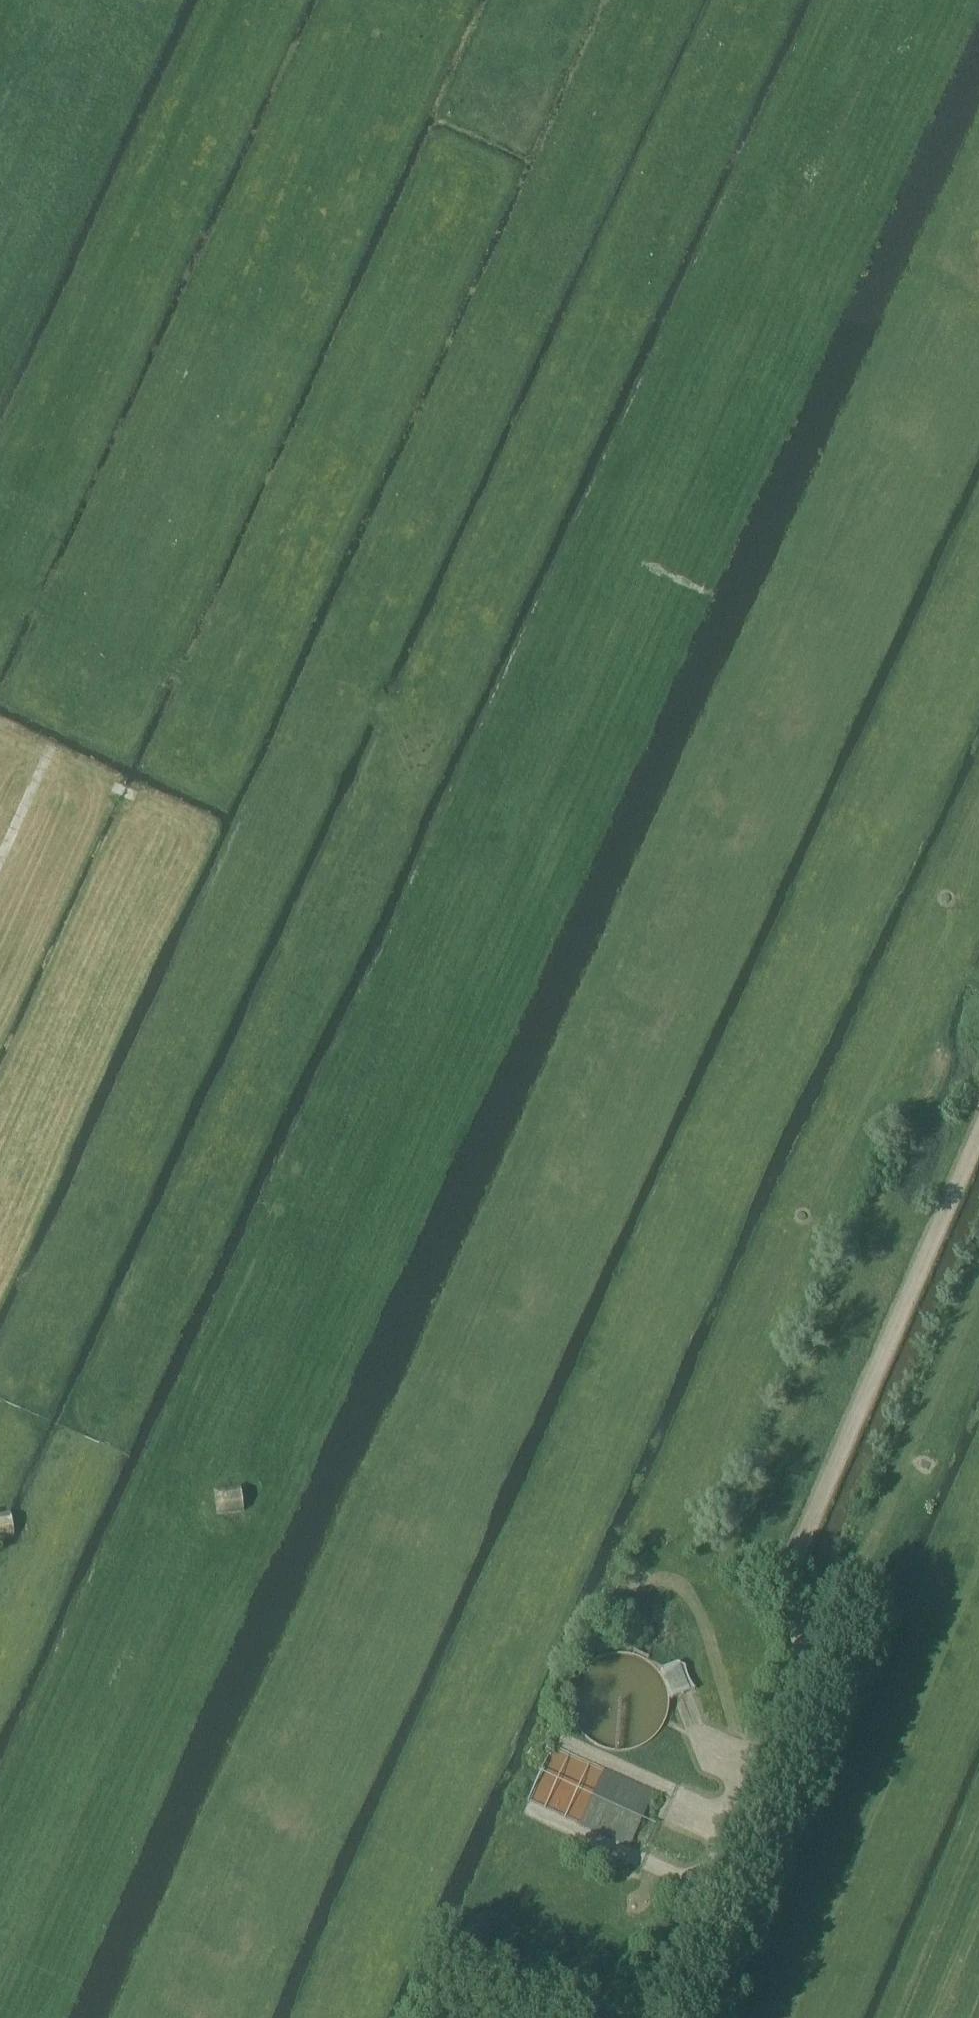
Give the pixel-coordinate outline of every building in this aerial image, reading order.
[(930,1466),(923,1463),(920,1469),(928,1472),(930,1466)] [(247,1494),(216,1497),(219,1517),(249,1513),(247,1494)] [(0,1522),(0,1543),(19,1541),(18,1520),(0,1522)] [(665,1708),(665,1707),(664,1699),(661,1689),(657,1681),(651,1673),(643,1667),(636,1663),(626,1660),(616,1659),(606,1660),(596,1663),(590,1666),(582,1673),(575,1681),(571,1689),(568,1698),(568,1707),(568,1716),(571,1725),(575,1734),(582,1741),(590,1748),(597,1752),(604,1754),(614,1756),(624,1755),(633,1752),(642,1748),(650,1742),(656,1735),(661,1726),(663,1718),(665,1708)] [(677,1664),(662,1670),(661,1672),(670,1700),(695,1691),(690,1683),(687,1677),(685,1667),(677,1664)] [(640,1851),(662,1800),(553,1750),(530,1800),(640,1851)]
